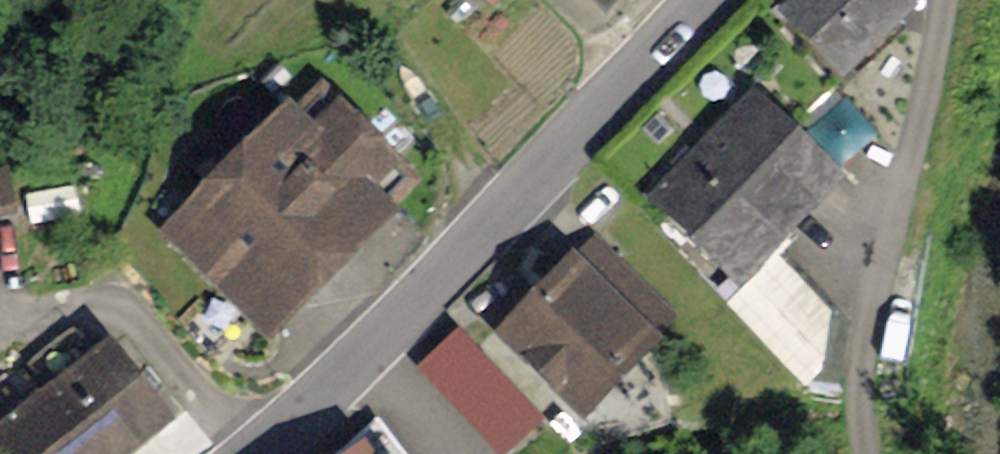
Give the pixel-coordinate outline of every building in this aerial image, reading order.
[(773,21),(844,89),(909,21),(887,0),(792,0),(773,21)] [(320,88),(164,242),(272,351),(428,197),(320,88)] [(755,100),(651,211),(746,300),(850,189),(755,100)] [(20,195),(11,148),(0,151),(0,199),(20,195)] [(684,329),(595,244),(492,352),(581,437),(684,329)] [(0,443),(0,453),(144,453),(173,430),(112,354),(0,443)] [(385,411),(324,453),(415,453),(385,411)]
